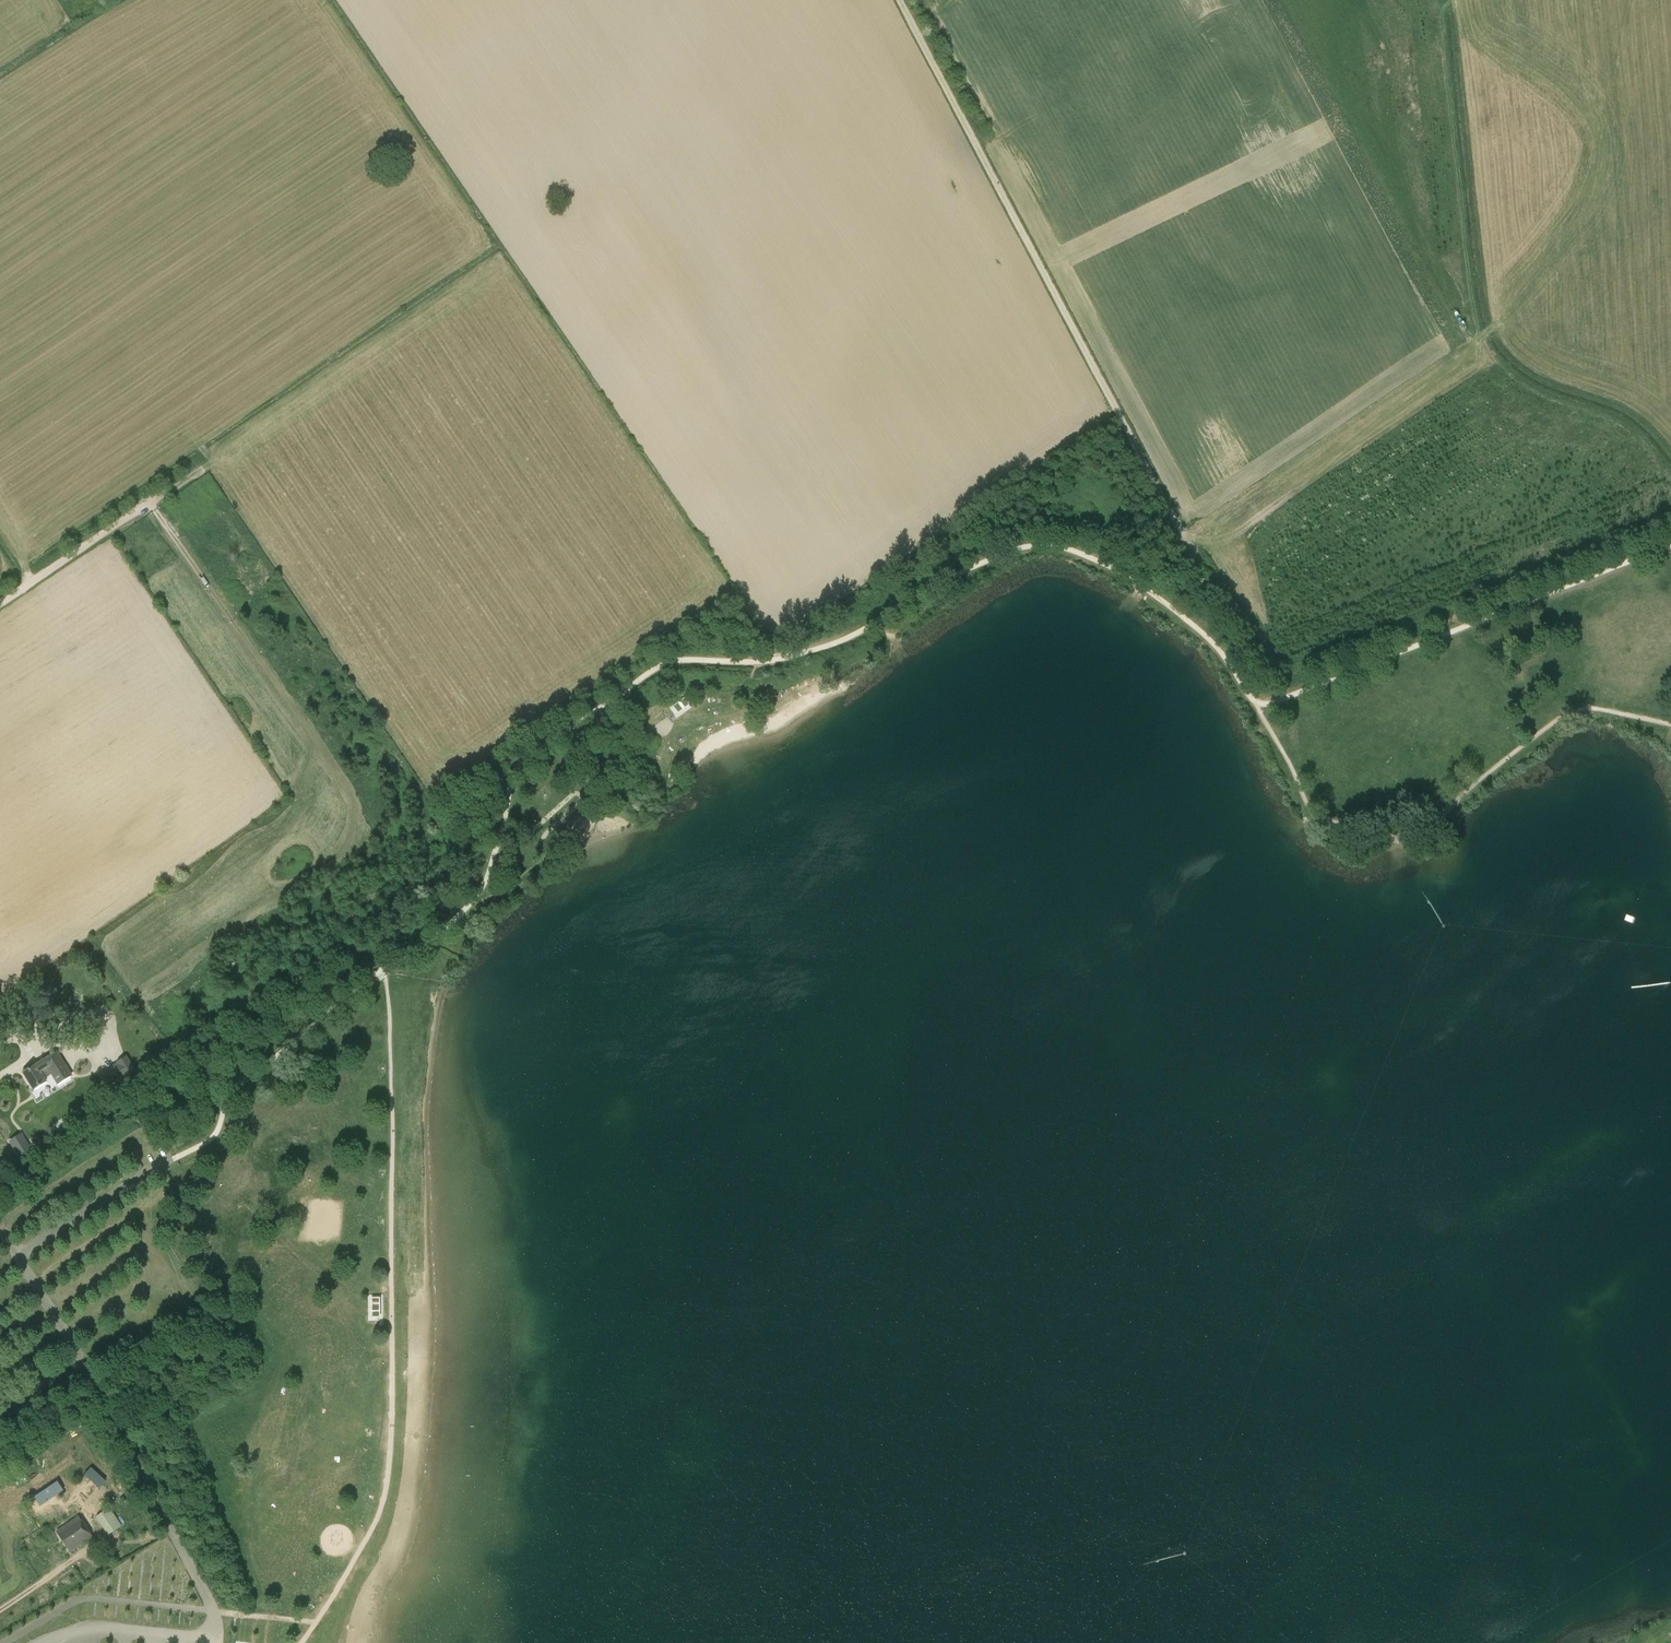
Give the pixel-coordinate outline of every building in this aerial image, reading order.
[(685,698),(674,707),(678,712),(689,704),(685,698)] [(71,1076),(56,1052),(23,1073),(33,1090),(47,1081),(45,1079),(52,1075),(58,1084),(71,1076)] [(126,1056),(117,1062),(117,1063),(126,1077),(126,1078),(136,1072),(126,1056)] [(105,1070),(99,1074),(108,1089),(114,1085),(105,1070)] [(19,1138),(8,1145),(17,1160),(28,1153),(19,1138)] [(28,1503),(30,1507),(47,1498),(45,1494),(28,1503)] [(35,1515),(52,1503),(48,1497),(31,1509),(35,1515)] [(96,1516),(108,1535),(122,1526),(109,1507),(96,1516)] [(57,1532),(70,1551),(92,1536),(79,1517),(57,1532)]
